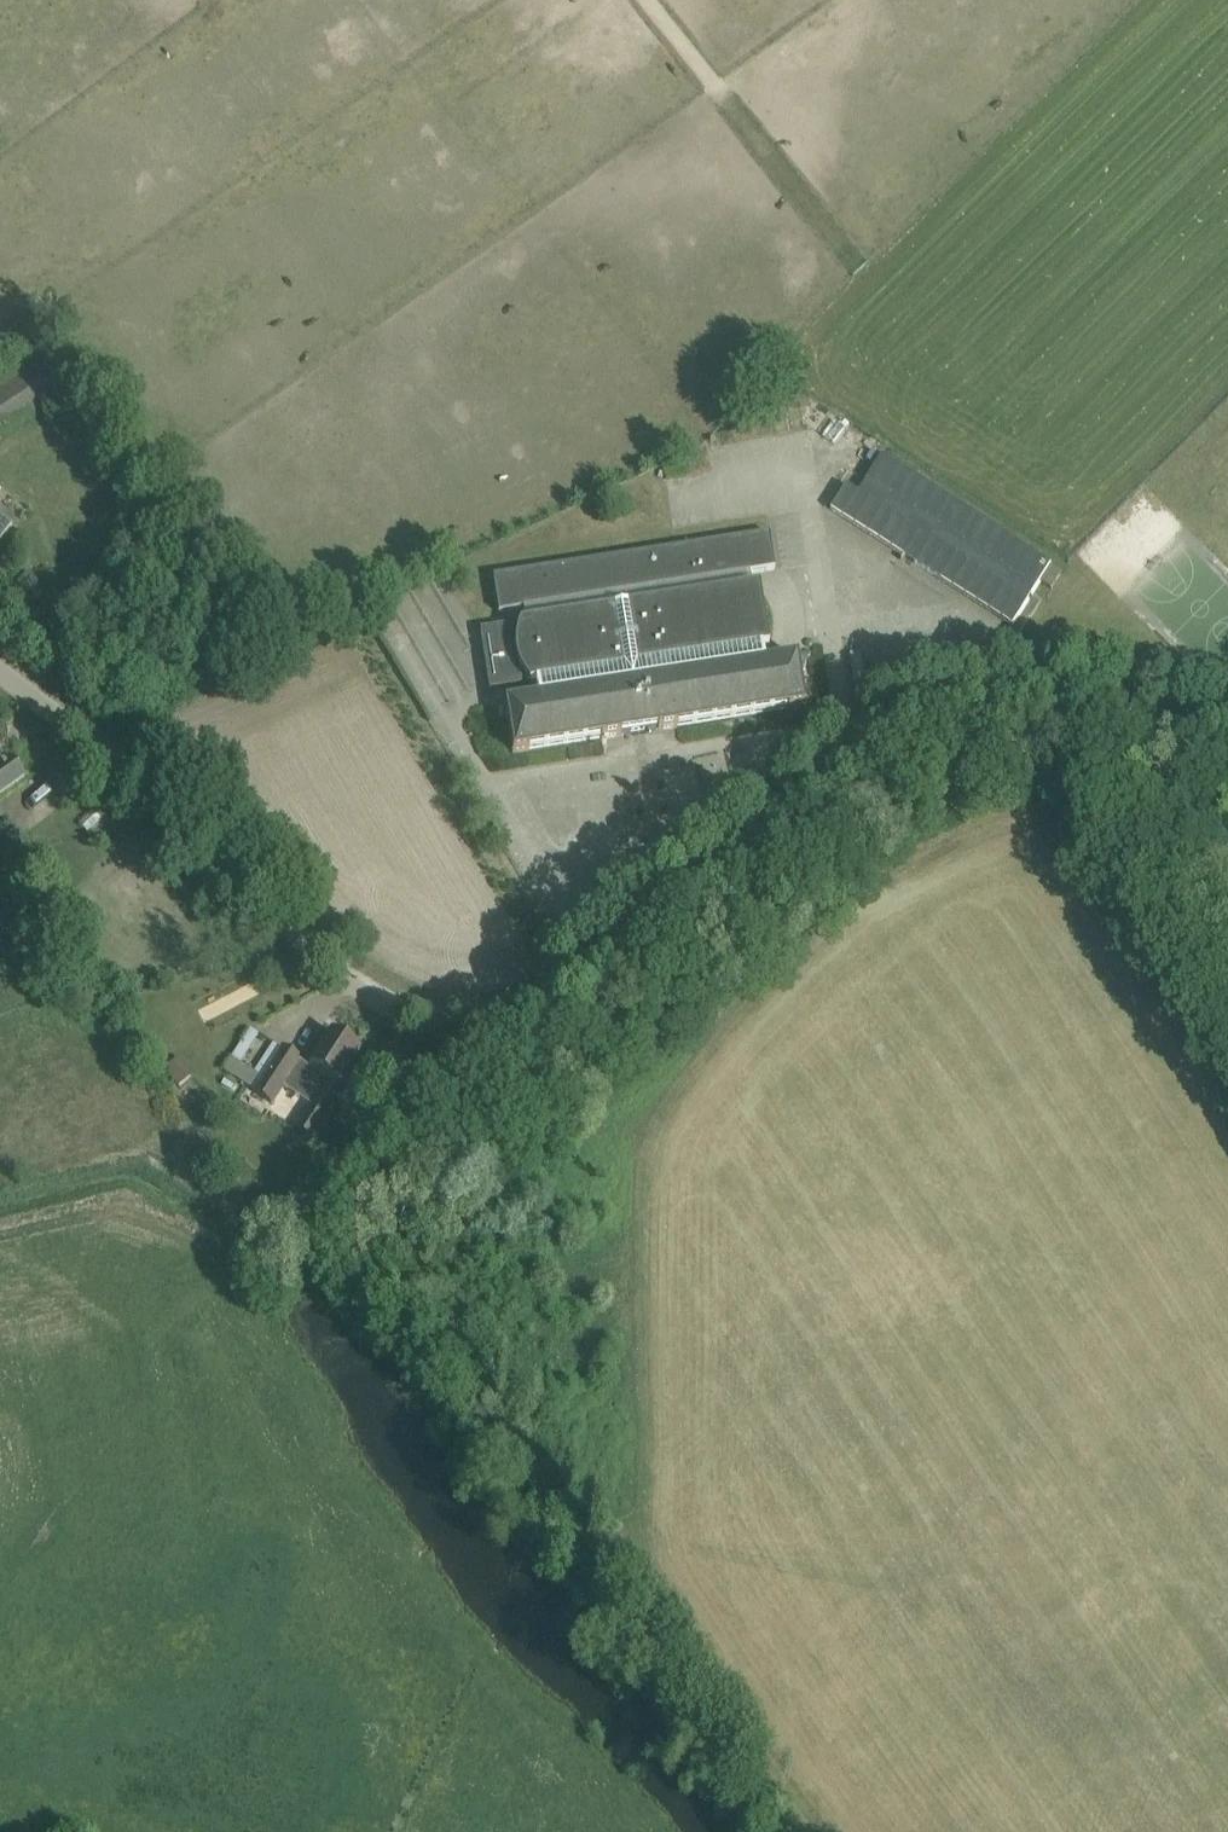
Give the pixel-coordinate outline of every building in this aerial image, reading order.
[(67,390),(41,353),(0,381),(0,435),(67,390)] [(830,509),(854,524),(946,583),(1013,626),(1052,565),(881,456),(858,493),(848,487),(845,485),(836,500),(830,509)] [(12,526),(0,516),(0,542),(12,526)] [(507,720),(509,730),(513,754),(805,708),(800,674),(806,669),(805,661),(797,658),(764,663),(762,649),(769,648),(759,587),(752,588),(750,573),(775,569),(769,533),(493,577),(499,613),(524,609),(526,624),(520,625),(519,626),(517,625),(481,631),(490,692),(526,686),(528,684),(529,686),(536,685),(538,699),(505,704),(505,705),(499,710),(500,718),(507,720)] [(855,685),(864,685),(863,653),(854,653),(855,685)] [(23,780),(9,761),(0,767),(0,796),(23,780)] [(355,1072),(350,1068),(360,1052),(332,1034),(310,1067),(274,1043),(255,1072),(231,1057),(223,1069),(255,1090),(254,1091),(272,1104),(283,1088),(312,1106),(297,1129),(312,1139),(355,1072)] [(166,1070),(175,1081),(188,1070),(179,1059),(166,1070)]
